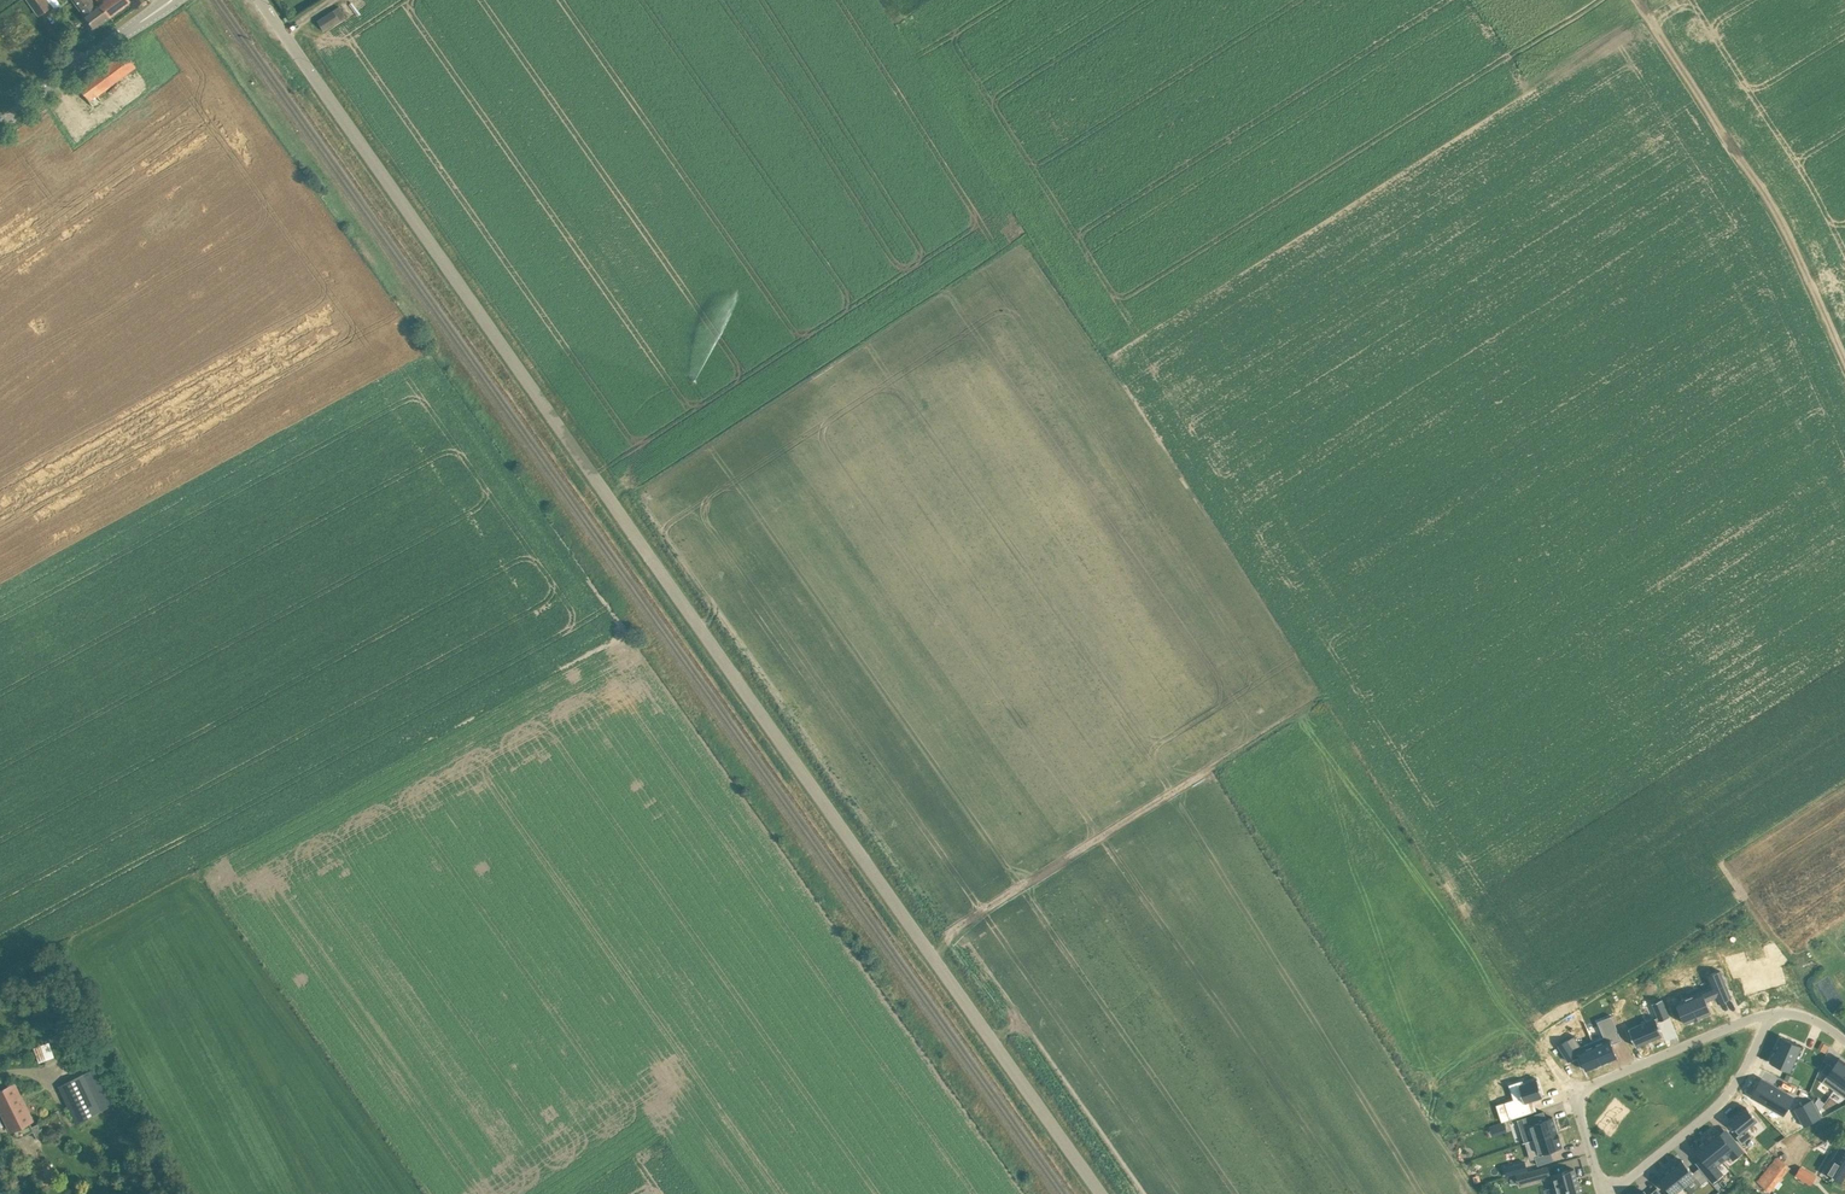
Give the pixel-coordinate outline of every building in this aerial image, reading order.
[(41,14),(53,5),(50,0),(30,0),(41,14)] [(110,17),(99,2),(96,5),(92,0),(74,0),(84,14),(83,14),(87,19),(94,28),(110,17)] [(99,2),(110,17),(129,3),(130,0),(98,0),(99,2)] [(317,20),(324,30),(340,20),(333,10),(317,20)] [(46,27),(55,39),(59,36),(50,24),(46,27)] [(78,85),(85,95),(90,100),(136,66),(125,51),(78,85)] [(1834,924),(1827,928),(1832,937),(1839,933),(1838,930),(1844,926),(1844,917),(1834,924)] [(1702,991),(1676,1002),(1685,1023),(1712,1012),(1707,1001),(1716,997),(1715,993),(1728,988),(1721,972),(1708,977),(1712,987),(1702,991)] [(1636,997),(1658,988),(1652,975),(1630,984),(1636,997)] [(1652,1018),(1629,1028),(1636,1046),(1663,1035),(1657,1021),(1660,1020),(1660,1021),(1669,1017),(1662,999),(1646,1005),(1652,1018)] [(1605,1038),(1594,1043),(1603,1065),(1618,1059),(1613,1045),(1622,1041),(1612,1017),(1598,1023),(1605,1038)] [(1804,1045),(1781,1035),(1776,1048),(1798,1058),(1804,1045)] [(1575,1036),(1559,1047),(1570,1063),(1579,1057),(1578,1056),(1580,1054),(1587,1072),(1603,1065),(1594,1043),(1582,1047),(1575,1036)] [(33,1045),(38,1060),(54,1055),(49,1040),(33,1045)] [(1822,1041),(1819,1045),(1827,1050),(1829,1045),(1822,1041)] [(1798,1058),(1776,1048),(1770,1061),(1792,1071),(1798,1058)] [(1821,1071),(1822,1071),(1827,1075),(1826,1076),(1823,1080),(1822,1081),(1834,1089),(1844,1074),(1844,1061),(1839,1057),(1833,1066),(1832,1065),(1828,1062),(1827,1062),(1821,1071)] [(1794,1076),(1787,1073),(1784,1078),(1792,1082),(1794,1076)] [(59,1086),(77,1123),(100,1111),(83,1074),(59,1086)] [(1834,1089),(1844,1097),(1844,1074),(1834,1089)] [(1514,1098),(1505,1101),(1510,1119),(1533,1111),(1533,1110),(1530,1101),(1544,1096),(1538,1078),(1524,1082),(1523,1079),(1509,1084),(1514,1098)] [(1762,1078),(1753,1095),(1784,1112),(1793,1095),(1762,1078)] [(0,1090),(0,1109),(4,1117),(7,1116),(14,1129),(18,1138),(33,1130),(37,1138),(44,1135),(38,1123),(32,1126),(29,1121),(32,1120),(14,1083),(0,1090)] [(1818,1097),(1815,1102),(1820,1109),(1822,1106),(1825,1102),(1818,1097)] [(1810,1116),(1803,1119),(1806,1126),(1823,1117),(1814,1100),(1804,1105),(1810,1116)] [(1747,1106),(1730,1120),(1741,1133),(1758,1120),(1747,1106)] [(1545,1112),(1525,1118),(1528,1128),(1531,1127),(1535,1140),(1559,1133),(1554,1117),(1547,1119),(1545,1112)] [(38,1123),(44,1135),(64,1125),(58,1113),(38,1123)] [(1504,1121),(1497,1123),(1500,1131),(1507,1128),(1504,1121)] [(1718,1130),(1707,1139),(1723,1160),(1729,1155),(1733,1159),(1745,1149),(1726,1127),(1720,1132),(1718,1130)] [(1559,1133),(1535,1140),(1540,1156),(1541,1156),(1544,1166),(1555,1162),(1552,1152),(1564,1148),(1559,1133)] [(1707,1139),(1696,1148),(1703,1158),(1697,1163),(1700,1167),(1709,1178),(1712,1181),(1723,1172),(1717,1164),(1723,1160),(1707,1139)] [(1841,1181),(1844,1175),(1844,1148),(1841,1146),(1825,1172),(1841,1181)] [(1757,1181),(1770,1191),(1790,1167),(1777,1157),(1757,1181)] [(1682,1159),(1671,1168),(1685,1185),(1695,1176),(1701,1184),(1709,1178),(1700,1167),(1693,1172),(1682,1159)] [(1525,1161),(1511,1165),(1513,1173),(1527,1170),(1525,1161)] [(30,1178),(37,1190),(57,1178),(49,1166),(30,1178)] [(1797,1174),(1811,1183),(1816,1176),(1801,1167),(1797,1174)] [(1494,1168),(1485,1171),(1487,1180),(1493,1178),(1491,1174),(1496,1173),(1494,1168)] [(1540,1168),(1524,1172),(1527,1181),(1542,1177),(1540,1168)] [(1660,1177),(1671,1190),(1666,1193),(1675,1193),(1674,1193),(1685,1185),(1671,1168),(1660,1177)] [(1557,1193),(1580,1193),(1581,1193),(1574,1169),(1552,1175),(1557,1193)]
